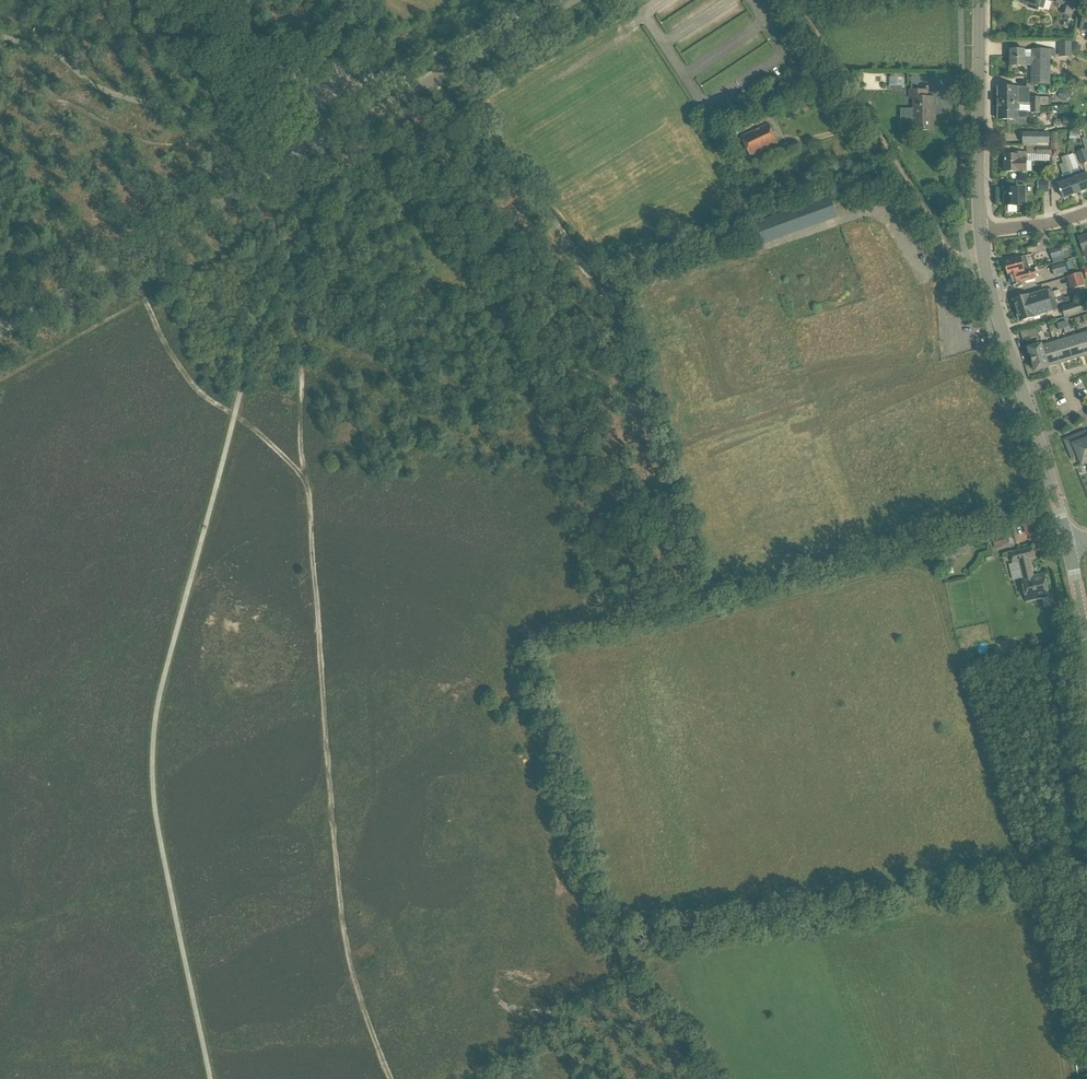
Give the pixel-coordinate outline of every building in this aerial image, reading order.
[(1021,3),(1029,5),(1028,7),(1038,10),(1039,8),(1044,10),(1047,0),(1022,0),(1021,3)] [(1064,5),(1061,14),(1071,17),(1076,1),(1071,0),(1066,0),(1064,5)] [(1059,42),(1059,53),(1059,57),(1069,57),(1071,57),(1071,42),(1059,42)] [(1032,51),(1010,50),(1010,67),(1025,67),(1025,66),(1032,66),(1032,51)] [(1032,66),(1031,84),(1050,84),(1050,57),(1055,57),(1055,51),(1050,51),(1050,50),(1049,50),(1049,51),(1032,50),(1032,51),(1032,66)] [(999,88),(998,104),(1019,104),(1030,104),(1030,88),(999,88)] [(1062,89),(1059,92),(1059,96),(1062,100),(1066,99),(1069,96),(1069,92),(1066,89),(1062,89)] [(914,110),(901,110),(901,131),(914,130),(914,133),(923,133),(923,131),(931,131),(931,110),(934,110),(934,98),(926,98),(926,91),(910,91),(910,99),(914,99),(914,110)] [(1040,113),(1040,105),(1049,105),(1048,98),(1040,98),(1032,98),(1032,113),(1040,113)] [(1019,104),(998,104),(998,120),(1013,120),(1013,124),(1026,124),(1026,112),(1018,112),(1019,104)] [(770,123),(743,136),(751,155),(779,143),(770,123)] [(1027,143),(1049,143),(1049,133),(1023,133),(1023,143),(1027,143)] [(1086,148),(1078,150),(1082,164),(1086,162),(1086,151),(1086,148)] [(1005,156),(1005,172),(1026,172),(1026,160),(1026,155),(1026,153),(1018,153),(1018,156),(1005,156)] [(1068,155),(1061,157),(1065,166),(1071,163),(1068,155)] [(1068,175),(1071,174),(1074,173),(1075,172),(1071,163),(1065,166),(1068,175)] [(1074,173),(1071,174),(1078,193),(1086,190),(1086,174),(1082,176),(1079,170),(1075,172),(1074,173)] [(1065,183),(1059,185),(1064,199),(1078,193),(1071,174),(1068,175),(1064,176),(1063,177),(1065,183)] [(1049,182),(1041,182),(1041,190),(1049,189),(1049,182)] [(1005,188),(1005,206),(1017,206),(1017,205),(1026,205),(1026,186),(1017,186),(1017,188),(1005,188)] [(830,196),(751,225),(758,245),(779,237),(778,235),(836,214),(830,196)] [(1079,238),(1084,251),(1085,251),(1086,256),(1086,235),(1079,238)] [(1053,258),(1062,256),(1061,249),(1051,252),(1053,258)] [(1033,262),(1044,259),(1041,252),(1031,255),(1033,262)] [(1030,269),(1026,256),(1021,257),(1005,261),(1007,268),(1005,269),(1006,273),(1008,274),(1009,275),(1010,275),(1009,275),(1030,269)] [(1052,265),(1054,275),(1067,272),(1064,262),(1052,265)] [(1009,275),(1010,275),(1012,285),(1022,283),(1022,282),(1037,278),(1034,268),(1030,269),(1009,275)] [(1071,276),(1067,277),(1071,290),(1085,286),(1083,280),(1086,279),(1086,268),(1084,269),(1085,272),(1071,276)] [(1052,288),(1049,289),(1013,300),(1017,312),(1055,300),(1052,288)] [(1055,300),(1017,312),(1020,321),(1058,310),(1055,300)] [(1062,306),(1065,318),(1084,312),(1081,300),(1062,306)] [(1079,334),(1066,338),(1073,359),(1086,355),(1079,334)] [(1073,359),(1066,338),(1054,342),(1060,362),(1073,359)] [(1042,345),(1045,356),(1048,366),(1060,362),(1054,342),(1042,345)] [(1029,348),(1032,360),(1045,356),(1042,345),(1041,344),(1029,348)] [(1045,356),(1032,360),(1036,371),(1048,367),(1048,366),(1045,356)] [(1086,463),(1086,435),(1086,431),(1069,438),(1068,438),(1068,439),(1067,440),(1066,441),(1066,442),(1066,443),(1066,444),(1066,445),(1066,446),(1070,453),(1072,457),(1073,458),(1074,458),(1075,459),(1076,459),(1077,459),(1078,459),(1079,459),(1082,465),(1086,463)] [(1002,544),(1010,542),(1008,535),(994,539),(996,548),(1003,546),(1002,544)] [(968,541),(940,547),(945,566),(962,563),(960,554),(970,552),(968,541)] [(1032,548),(1012,553),(1014,562),(1019,561),(1024,580),(1023,580),(1027,595),(1028,602),(1050,596),(1045,578),(1035,581),(1030,558),(1035,557),(1032,548)] [(983,557),(988,567),(997,562),(992,552),(983,557)] [(1012,581),(1012,583),(1016,582),(1020,598),(1025,597),(1020,578),(1012,581)]
